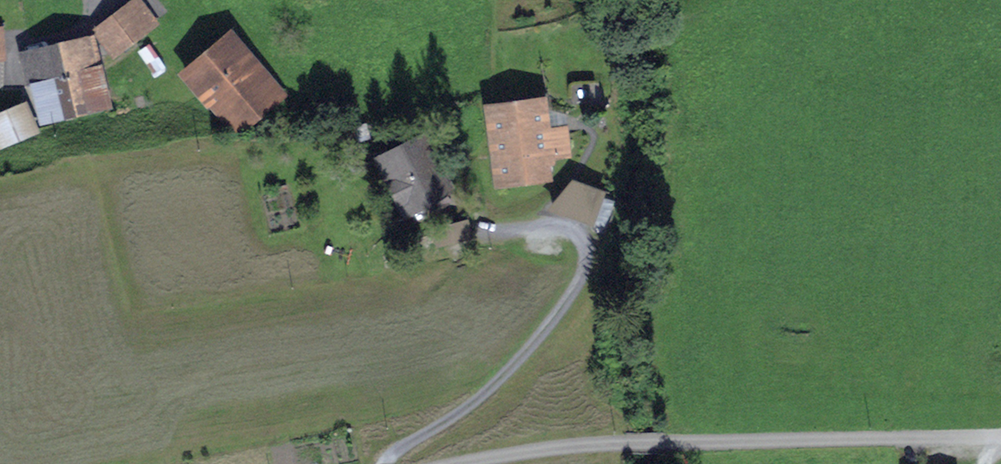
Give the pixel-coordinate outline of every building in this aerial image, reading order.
[(153,22),(138,1),(125,10),(142,32),(153,22)] [(105,25),(121,46),(142,32),(125,10),(105,25)] [(216,98),(243,128),(281,96),(232,37),(185,76),(209,104),(216,98)] [(106,106),(92,43),(60,51),(75,114),(106,106)] [(41,82),(51,120),(75,114),(60,51),(23,59),(29,85),(41,82)] [(550,175),(548,160),(571,156),(568,133),(545,137),(540,105),(493,111),(502,181),(550,175)] [(23,109),(0,119),(0,138),(3,144),(33,131),(23,109)] [(433,211),(449,202),(434,172),(440,169),(426,141),(380,163),(398,201),(405,197),(413,213),(429,204),(433,211)] [(574,183),(552,209),(591,222),(602,193),(574,183)] [(436,230),(439,243),(468,236),(465,224),(436,230)]
